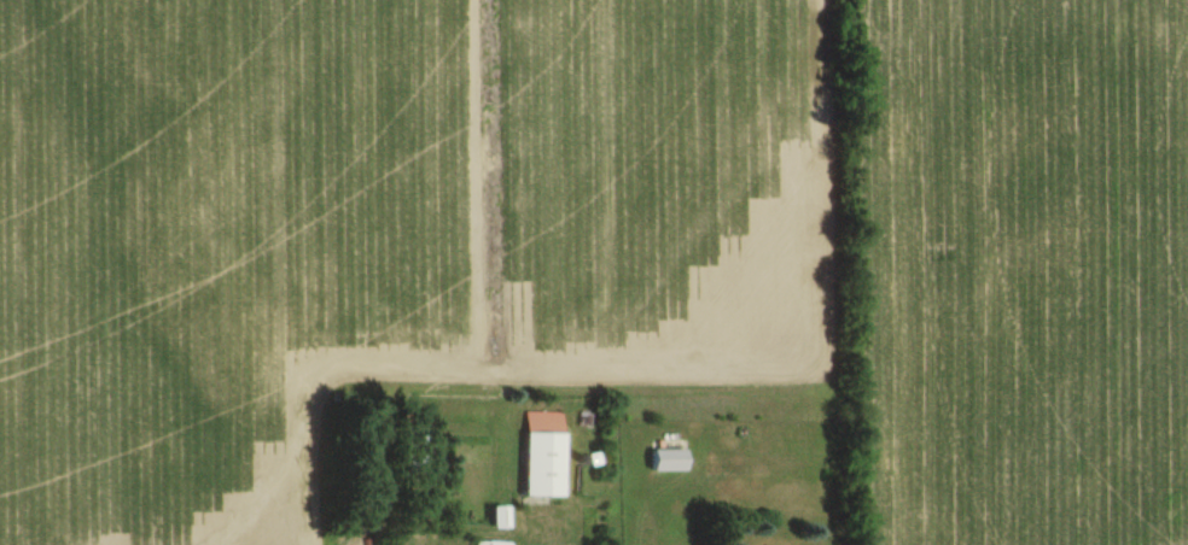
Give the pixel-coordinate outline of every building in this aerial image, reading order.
[(564,497),(564,412),(525,412),(525,497),(564,497)] [(686,450),(651,450),(651,471),(686,471),(686,450)]
